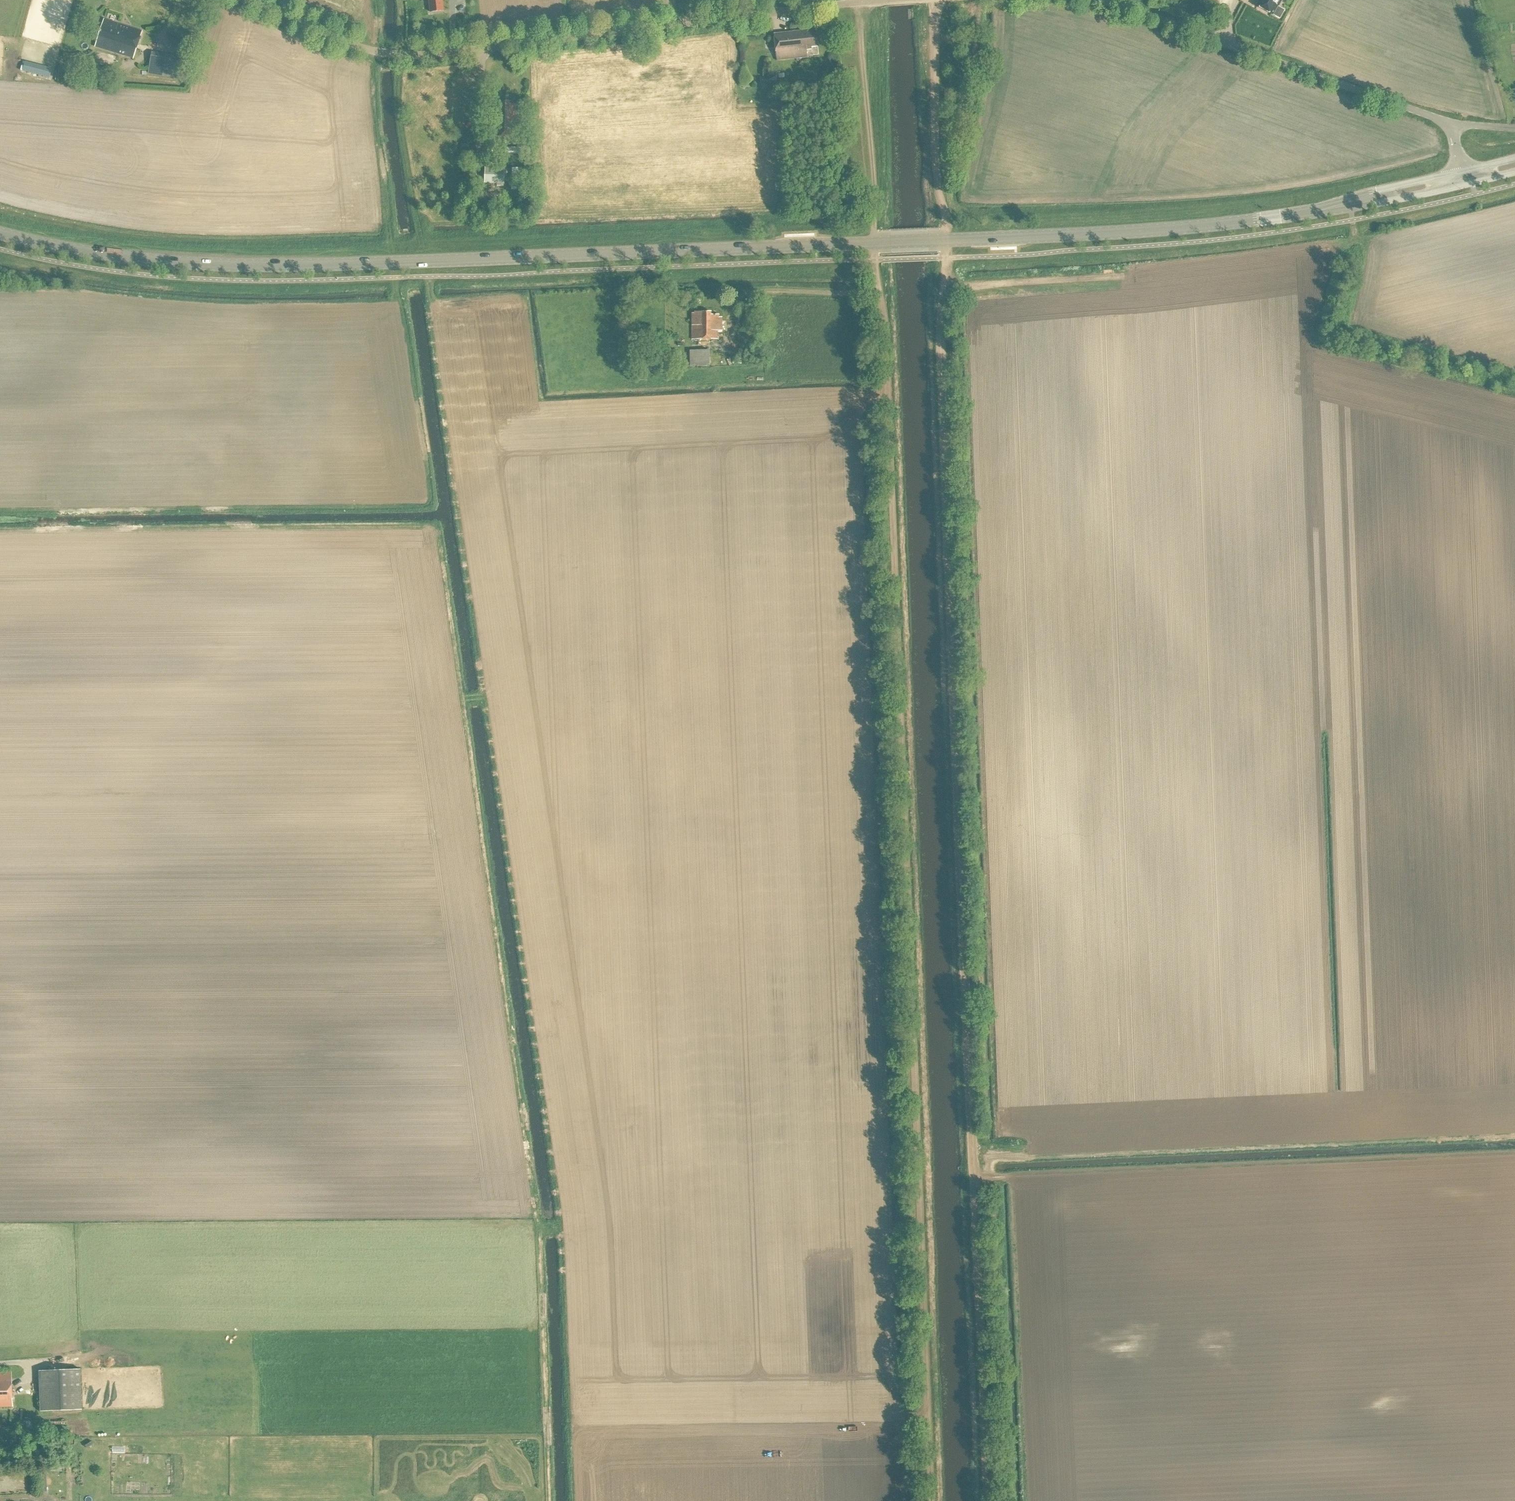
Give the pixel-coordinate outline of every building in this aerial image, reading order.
[(427,4),(429,4),(430,12),(443,11),(442,0),(426,0),(427,4)] [(1282,0),(1261,0),(1257,7),(1271,15),(1276,6),(1278,7),(1282,0)] [(134,59),(142,32),(103,20),(95,47),(134,59)] [(811,48),(818,48),(816,32),(805,34),(805,31),(774,35),(777,61),(806,58),(805,51),(811,51),(811,48)] [(153,55),(150,73),(176,77),(180,60),(153,55)] [(110,69),(96,67),(95,77),(109,78),(110,69)] [(516,136),(517,104),(510,104),(510,102),(500,102),(500,104),(494,104),(493,135),(516,136)] [(505,168),(484,168),(485,184),(496,184),(496,189),(505,190),(505,168)] [(717,331),(721,331),(721,318),(718,318),(717,315),(710,315),(710,311),(694,311),(694,313),(691,313),(692,339),(717,339),(717,331)] [(710,350),(691,351),(691,366),(710,366),(710,350)] [(82,1369),(40,1371),(42,1411),(83,1410),(82,1369)] [(12,1407),(11,1372),(0,1372),(0,1407),(12,1407)]
